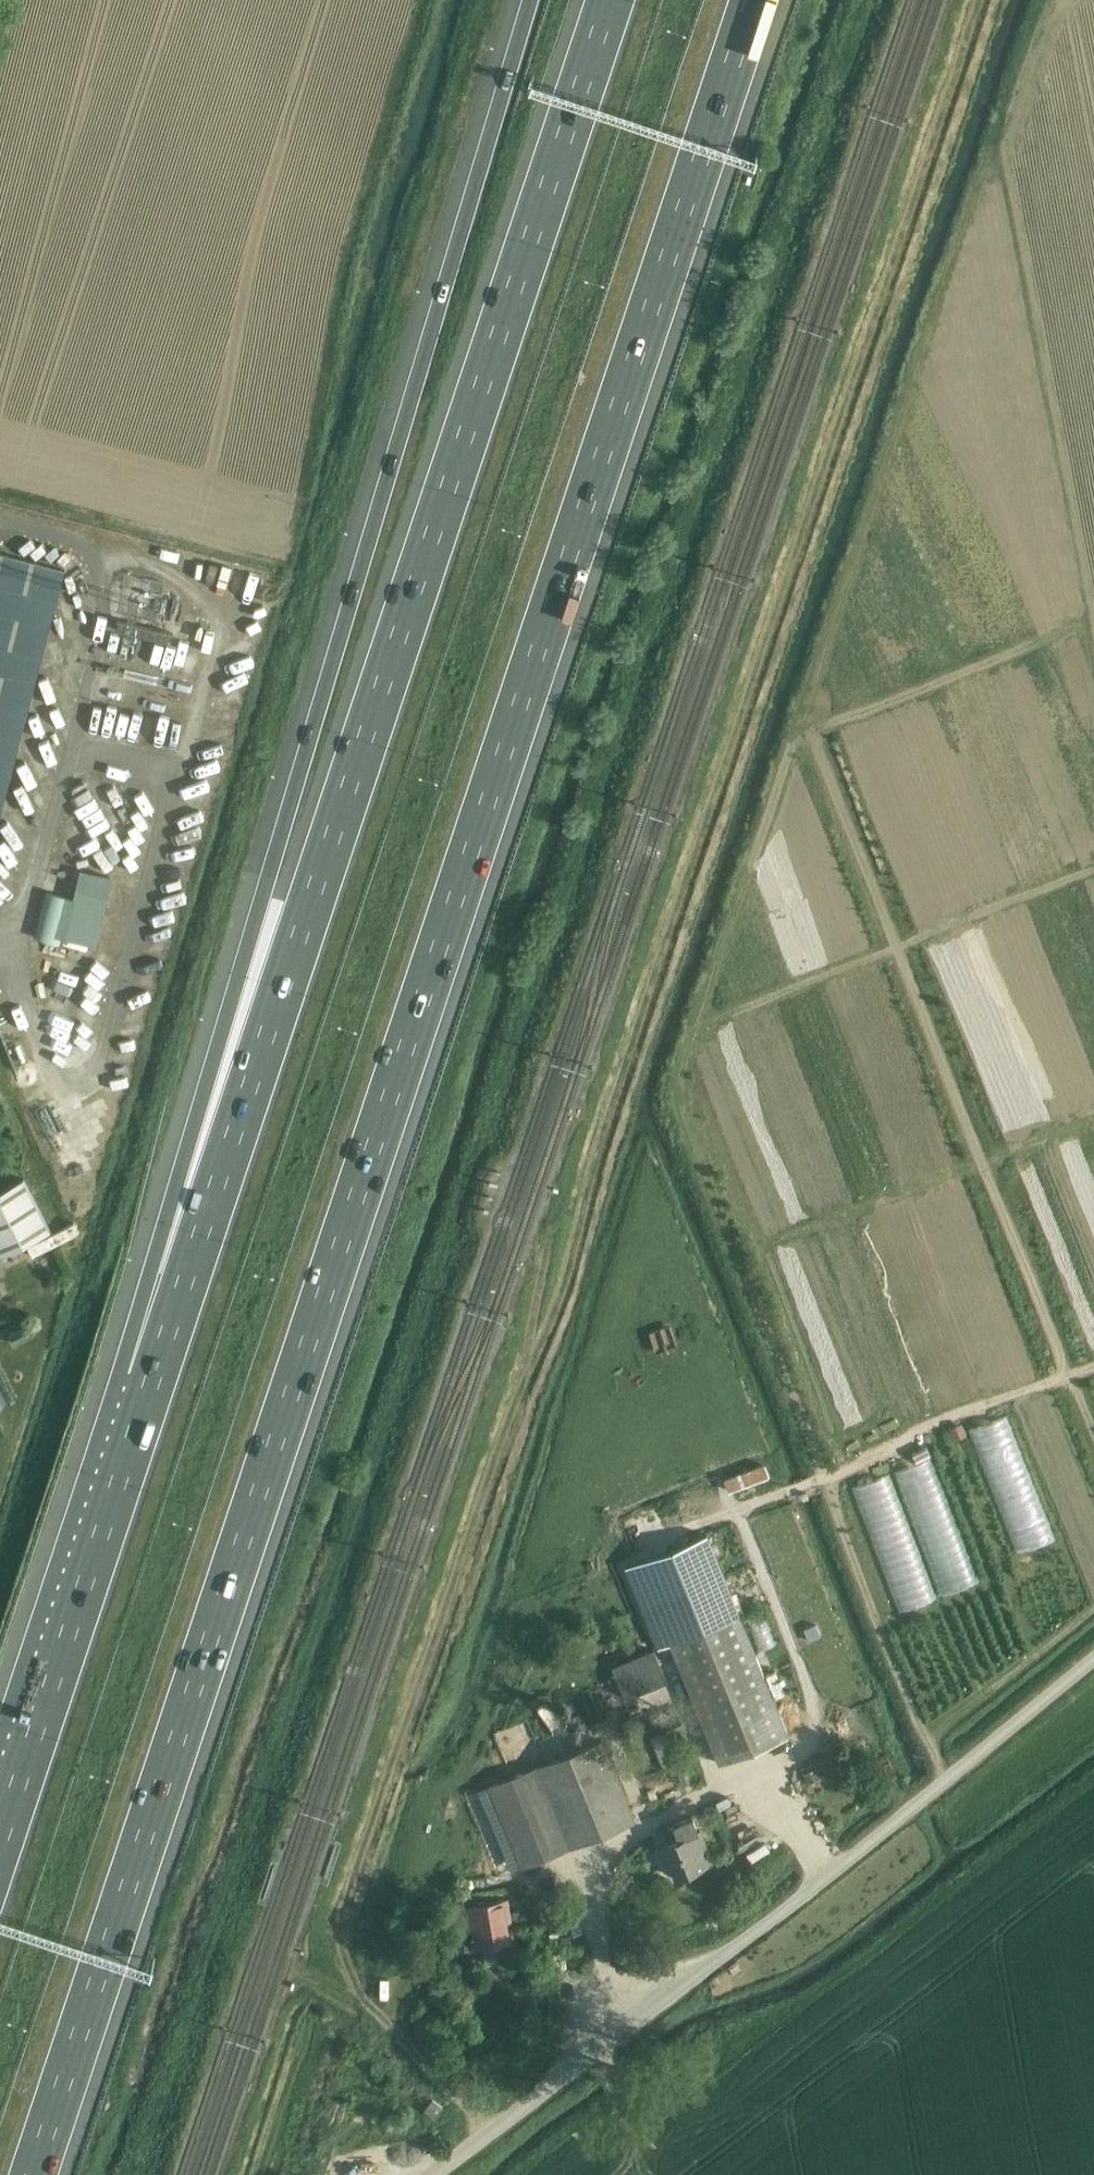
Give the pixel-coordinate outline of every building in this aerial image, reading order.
[(65,568),(0,551),(0,816),(65,568)] [(50,1229),(23,1178),(0,1190),(0,1256),(50,1229)] [(1005,1416),(967,1430),(1014,1553),(1052,1540),(1005,1416)] [(930,1458),(892,1472),(939,1596),(977,1582),(930,1458)] [(889,1474),(851,1488),(898,1611),(935,1598),(889,1474)] [(706,1534),(626,1567),(641,1605),(658,1647),(669,1643),(719,1763),(764,1745),(789,1735),(739,1614),(733,1600),(706,1534)] [(1029,1556),(1017,1561),(1022,1575),(1035,1570),(1029,1556)] [(816,1624),(804,1629),(809,1641),(821,1635),(816,1624)] [(666,1680),(654,1649),(610,1666),(623,1697),(666,1680)] [(680,1723),(671,1727),(674,1735),(684,1731),(680,1723)] [(537,1766),(570,1847),(634,1820),(601,1740),(537,1766)] [(679,1746),(658,1754),(664,1768),(665,1768),(674,1764),(682,1785),(694,1781),(679,1746)] [(570,1847),(537,1766),(489,1786),(521,1866),(570,1847)] [(678,1838),(663,1844),(676,1877),(712,1862),(699,1829),(697,1830),(691,1816),(672,1824),(678,1838)] [(455,1896),(446,1898),(448,1909),(450,1908),(458,1907),(455,1896)] [(507,1898),(468,1905),(473,1931),(476,1947),(501,1943),(514,1941),(511,1922),(520,1920),(519,1915),(519,1910),(509,1912),(507,1898)] [(432,2114),(434,2117),(443,2107),(432,2098),(424,2108),(432,2114)]
